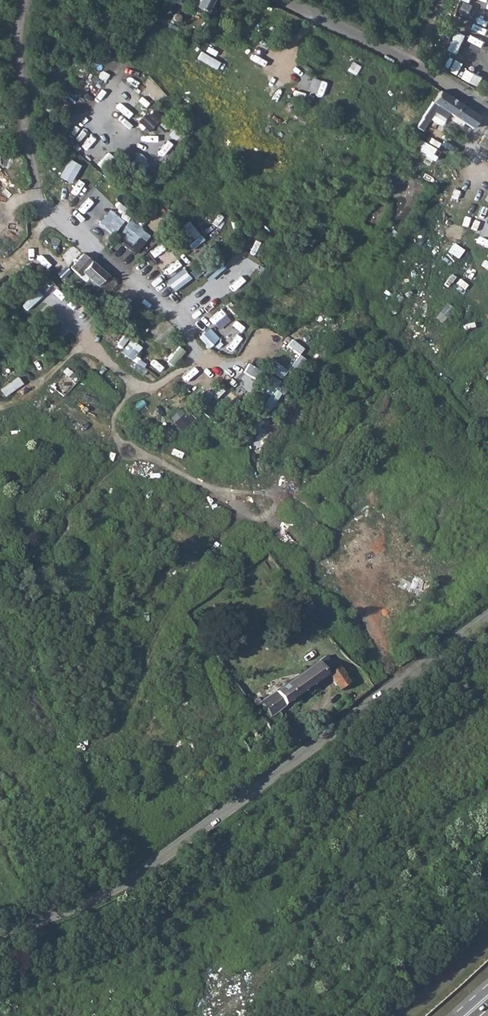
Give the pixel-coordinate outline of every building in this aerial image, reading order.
[(205,10),(211,0),(196,0),(194,4),(205,10)] [(458,11),(469,16),(475,3),(468,0),(464,0),(458,11)] [(173,20),(176,21),(177,21),(180,19),(181,15),(178,12),(174,12),(172,15),(172,18),(173,20)] [(450,48),(459,53),(468,35),(459,30),(450,48)] [(202,51),(199,57),(217,68),(220,62),(202,51)] [(460,75),(477,83),(481,76),(463,68),(460,75)] [(438,105),(471,127),(479,117),(439,91),(421,117),(427,121),(438,105)] [(151,109),(139,120),(150,131),(161,120),(151,109)] [(477,143),(487,151),(487,127),(477,143)] [(411,145),(432,158),(438,149),(417,136),(411,145)] [(12,151),(0,155),(0,162),(2,167),(13,163),(14,166),(23,163),(21,157),(15,160),(12,151)] [(66,184),(83,161),(73,154),(56,177),(66,184)] [(82,175),(72,186),(84,197),(94,186),(82,175)] [(54,194),(60,182),(54,179),(48,192),(54,194)] [(92,195),(85,204),(108,220),(115,211),(92,195)] [(132,247),(142,232),(127,223),(117,238),(132,247)] [(152,265),(171,249),(164,240),(144,257),(152,265)] [(69,267),(78,275),(81,271),(89,278),(89,279),(105,293),(115,284),(82,254),(69,267)] [(211,280),(224,267),(212,255),(199,268),(211,280)] [(167,280),(175,290),(192,277),(184,267),(167,280)] [(85,282),(89,278),(81,271),(78,275),(85,282)] [(28,310),(44,297),(38,290),(22,303),(28,310)] [(447,303),(437,318),(445,323),(455,308),(447,303)] [(49,324),(64,334),(70,327),(54,316),(49,324)] [(292,340),(288,346),(301,354),(305,348),(292,340)] [(180,346),(168,360),(173,365),(186,351),(180,346)] [(296,376),(305,361),(298,357),(289,372),(296,376)] [(267,369),(283,379),(288,370),(272,361),(267,369)] [(6,395),(24,383),(20,376),(2,389),(6,395)] [(280,382),(263,407),(271,412),(288,387),(280,382)] [(215,395),(205,388),(193,405),(221,424),(239,398),(222,385),(215,395)] [(183,407),(170,418),(182,432),(195,421),(183,407)] [(342,567),(354,576),(362,564),(350,556),(342,567)] [(418,569),(407,591),(416,596),(428,574),(418,569)] [(269,716),(275,712),(328,674),(339,690),(349,683),(338,667),(333,670),(325,657),(259,701),(269,716)] [(248,751),(276,726),(282,722),(275,712),(269,716),(259,701),(250,706),(246,710),(256,723),(239,740),(248,751)] [(291,735),(282,722),(276,726),(286,739),(291,735)]
